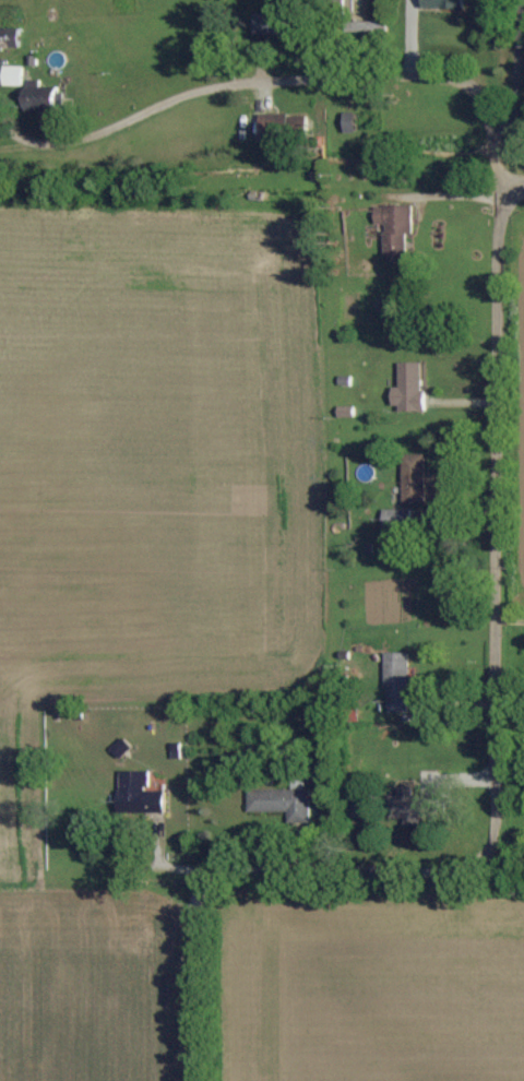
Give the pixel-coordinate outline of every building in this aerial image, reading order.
[(460,10),(461,0),(422,0),(421,8),(460,10)] [(288,15),(253,14),(253,35),(288,36),(288,15)] [(0,29),(0,48),(18,48),(17,29),(0,29)] [(22,67),(2,66),(2,87),(22,87),(22,67)] [(24,88),(23,111),(55,112),(56,89),(24,88)] [(258,115),(259,139),(286,138),(286,114),(258,115)] [(411,206),(374,207),(374,225),(383,225),(384,263),(406,263),(405,235),(412,235),(411,206)] [(423,411),(422,363),(398,364),(398,389),(391,389),(392,411),(423,411)] [(401,504),(421,505),(422,456),(402,455),(401,504)] [(383,510),(382,529),(410,530),(410,511),(383,510)] [(409,654),(384,654),(383,690),(388,690),(388,713),(408,713),(409,654)] [(148,772),(118,772),(118,815),(164,814),(163,791),(148,791),(148,772)] [(247,791),(247,813),(288,813),(288,823),(309,823),(308,790),(304,790),(303,775),(290,775),(290,791),(247,791)] [(432,797),(412,797),(412,788),(398,788),(398,797),(390,797),(390,820),(403,820),(404,827),(418,827),(418,818),(432,818),(432,797)]
